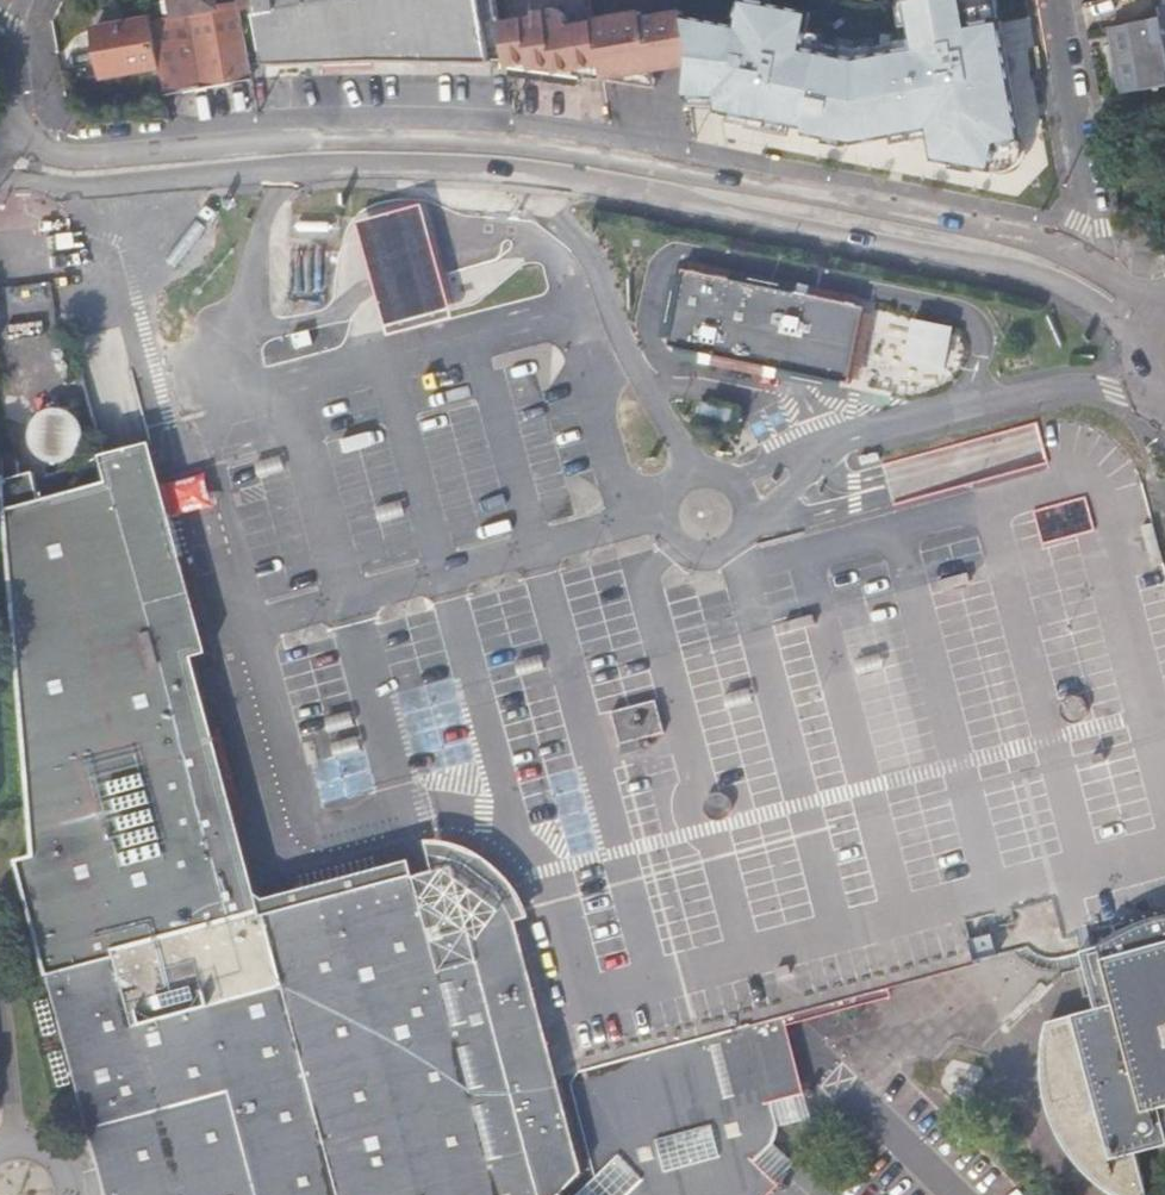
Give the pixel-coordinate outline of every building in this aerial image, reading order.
[(151,18),(160,68),(165,95),(252,79),(239,11),(239,10),(220,14),(217,0),(170,0),(172,14),(151,18)] [(504,60),(498,26),(495,11),(493,0),(237,0),(239,10),(239,11),(253,9),(263,66),(365,66),(492,65),(492,63),(504,60)] [(1163,16),(1110,26),(1121,91),(1164,84),(1164,0),(1160,0),(1163,16)] [(533,19),(498,26),(504,60),(506,68),(584,79),(585,66),(601,68),(593,24),(568,30),(567,19),(561,13),(556,10),(551,10),(547,12),(533,15),(533,19)] [(641,12),(593,21),(593,24),(601,68),(603,82),(651,73),(677,71),(677,53),(673,23),(683,12),(642,19),(641,12)] [(103,78),(160,68),(151,18),(151,16),(94,26),(103,78)] [(903,46),(884,49),(885,59),(905,55),(903,46)] [(584,79),(603,82),(601,68),(585,66),(584,79)] [(651,73),(603,82),(654,89),(651,73)] [(854,380),(869,302),(687,266),(685,272),(678,306),(670,305),(667,316),(676,317),(673,335),(671,343),(682,345),(724,354),(723,358),(731,360),(732,356),(766,362),(765,366),(779,369),(780,365),(844,378),(854,380)] [(678,306),(685,272),(676,271),(670,305),(678,306)] [(673,335),(676,317),(667,316),(664,334),(673,335)] [(948,360),(955,324),(920,318),(913,353),(948,360)] [(295,330),(300,344),(316,340),(312,326),(295,330)] [(724,354),(682,345),(680,354),(842,386),(844,378),(780,365),(779,369),(765,366),(766,362),(732,356),(731,360),(723,358),(724,354)] [(59,399),(53,401),(47,403),(42,408),(38,413),(36,419),(36,425),(37,431),(39,437),(43,442),(48,446),(54,449),(60,450),(66,449),(72,447),(77,444),(82,439),(85,433),(86,427),(86,421),(84,415),(81,409),(77,405),(71,401),(65,400),(59,399)] [(47,972),(109,1194),(591,1194),(552,1049),(542,1052),(518,963),(500,968),(494,943),(426,886),(413,890),(394,895),(390,880),(239,920),(173,677),(187,673),(139,494),(90,506),(56,516),(50,517),(37,472),(19,473),(19,457),(3,458),(3,471),(3,475),(34,855),(16,860),(47,972)] [(139,494),(131,463),(82,476),(80,472),(46,482),(56,516),(90,506),(139,494)] [(1051,540),(1096,529),(1088,497),(1043,507),(1051,540)] [(937,579),(939,588),(970,581),(968,571),(937,579)] [(814,611),(808,612),(782,619),(785,628),(816,619),(814,611)] [(667,730),(658,697),(613,709),(616,719),(624,749),(645,744),(644,736),(667,730)] [(409,875),(413,890),(426,886),(494,943),(500,968),(518,963),(523,955),(525,950),(528,945),(529,941),(531,936),(533,931),(533,926),(534,921),(534,916),(534,910),(534,905),(533,900),(532,895),(530,890),(528,885),(526,880),(523,876),(520,872),(517,868),(514,864),(510,860),(506,856),(502,854),(498,850),(493,848),(488,846),(483,844),(478,843),(473,842),(468,841),(463,840),(458,840),(442,843),(432,837),(424,838),(432,868),(409,875)] [(1028,942),(1033,949),(1038,953),(1044,955),(1049,957),(1055,957),(1068,955),(1081,952),(1084,963),(1096,1007),(1072,1014),(1041,1058),(1043,1090),(1050,1115),(1056,1130),(1064,1145),(1075,1160),(1094,1179),(1113,1194),(1148,1194),(1135,1149),(1164,1142),(1164,905),(1028,942)] [(975,936),(966,939),(971,959),(981,956),(1014,946),(1028,942),(1021,932),(1018,923),(975,936)] [(966,939),(552,1049),(591,1194),(750,1194),(770,1174),(755,1159),(777,1138),(779,1129),(800,1123),(792,1095),(774,1026),(786,1023),(891,995),(888,986),(972,962),(971,959),(966,939)] [(1028,942),(1014,946),(1022,953),(1035,961),(1047,965),(1059,967),(1073,966),(1084,963),(1081,952),(1068,955),(1055,957),(1049,957),(1044,955),(1038,953),(1033,949),(1028,942)] [(552,1049),(525,950),(518,963),(542,1052),(552,1049)] [(1041,1058),(1072,1014),(1047,1020),(1041,1058)] [(800,1123),(811,1119),(786,1023),(774,1026),(792,1095),(800,1123)] [(777,1138),(755,1159),(770,1174),(750,1194),(767,1194),(800,1162),(777,1138)]
